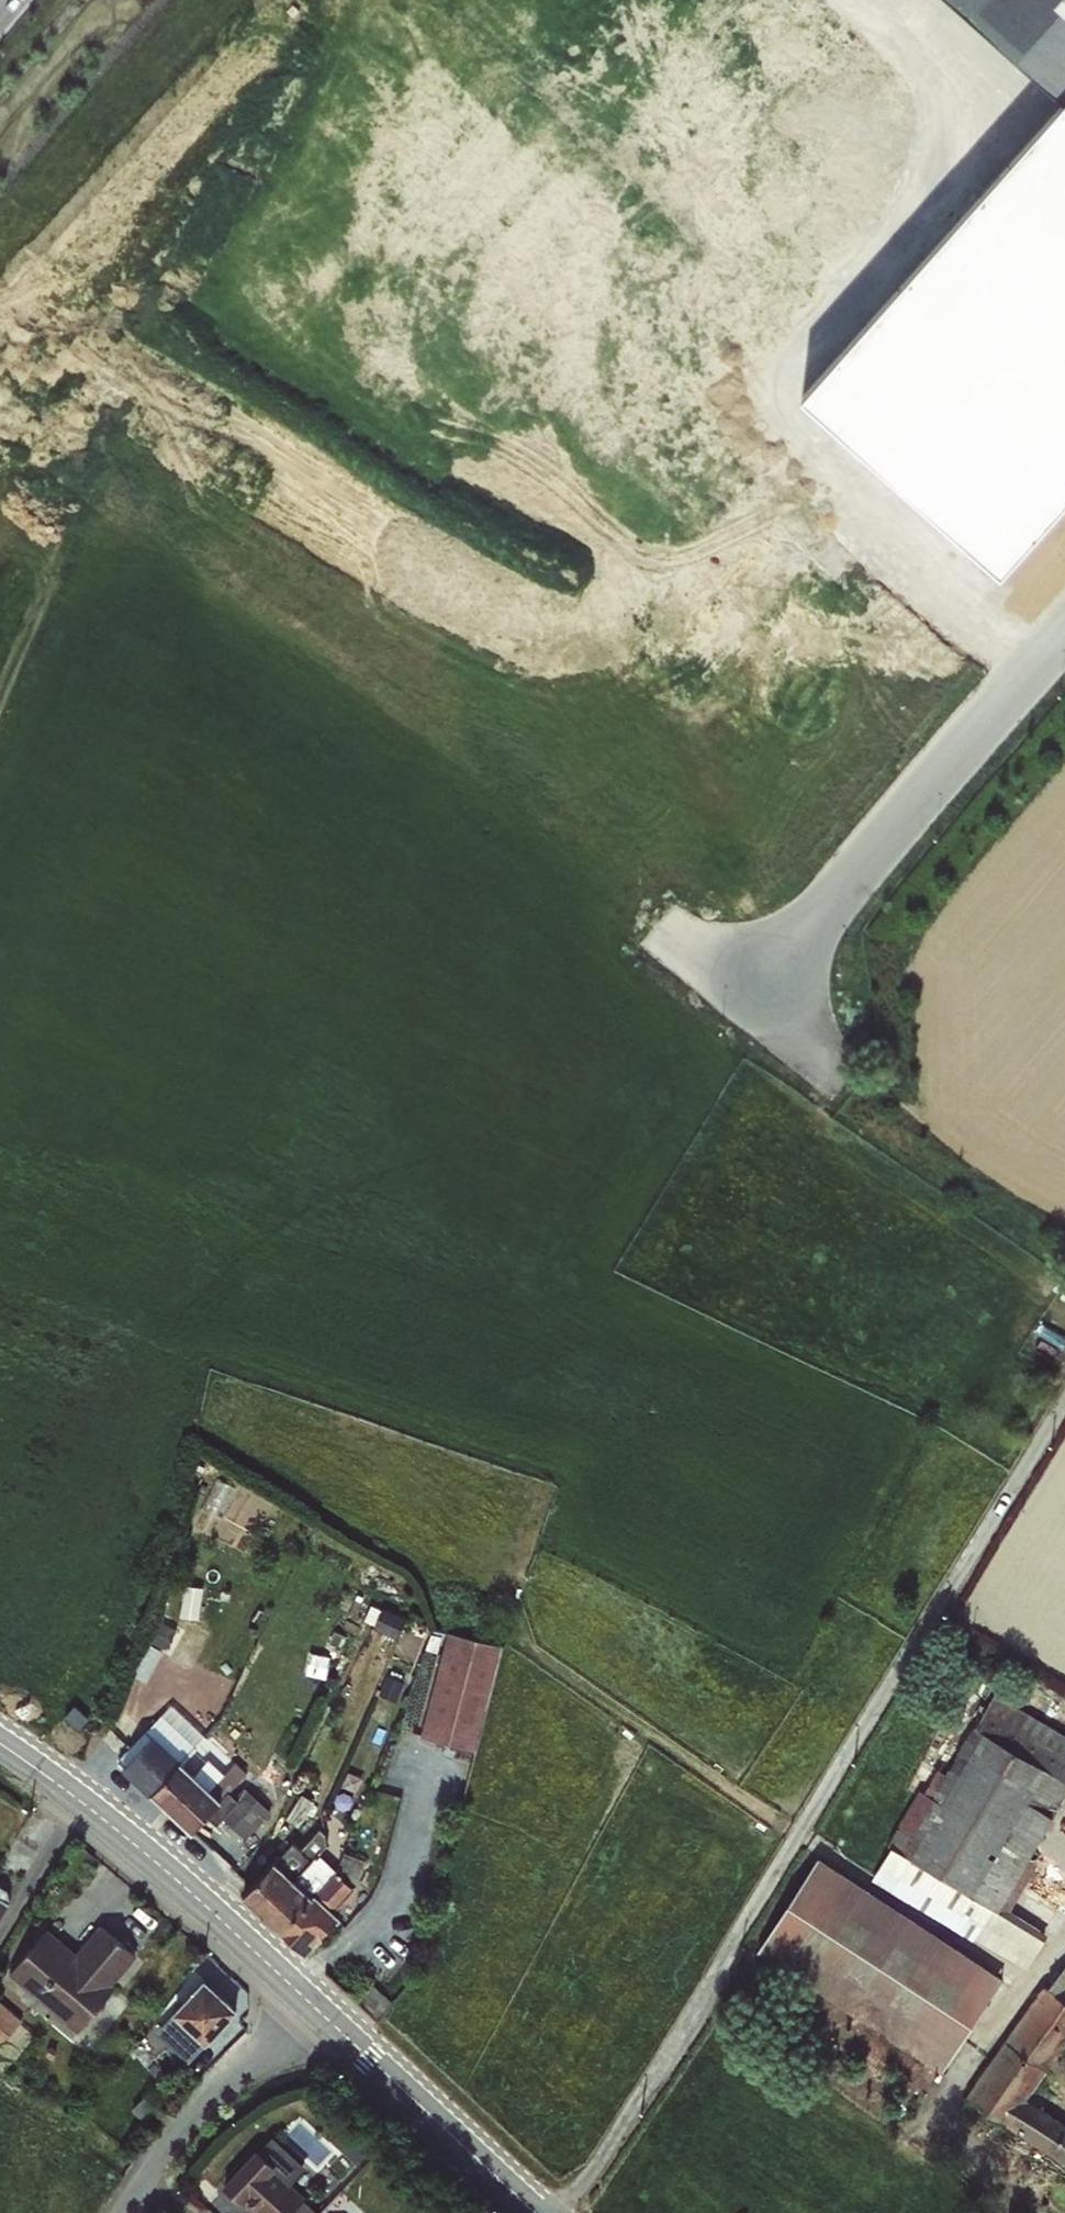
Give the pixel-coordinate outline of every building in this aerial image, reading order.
[(1064,105),(1064,0),(944,0),(1064,105)] [(451,1628),(426,1735),(482,1749),(508,1642),(451,1628)] [(874,1882),(1034,1965),(1049,1935),(1009,1914),(1064,1807),(1064,1729),(1005,1698),(963,1780),(944,1770),(932,1791),(923,1787),(874,1882)] [(174,1701),(121,1758),(202,1833),(255,1775),(174,1701)] [(252,1788),(227,1815),(252,1837),(277,1811),(252,1788)] [(297,1843),(249,1895),(310,1951),(366,1891),(323,1851),(315,1859),(297,1843)] [(819,1859),(766,1950),(957,2060),(1010,1969),(819,1859)] [(14,1901),(0,1892),(0,1925),(14,1901)] [(14,1975),(88,2028),(144,1951),(104,1922),(84,1950),(50,1926),(14,1975)] [(973,2098),(1064,2157),(1064,1954),(973,2098)] [(193,2062),(245,2008),(211,1976),(160,2029),(193,2062)] [(0,2000),(0,2042),(0,2043),(34,2010),(12,1988),(0,2000)] [(222,2186),(251,2212),(310,2212),(312,2210),(291,2183),(305,2167),(272,2137),(246,2159),(222,2186)]
